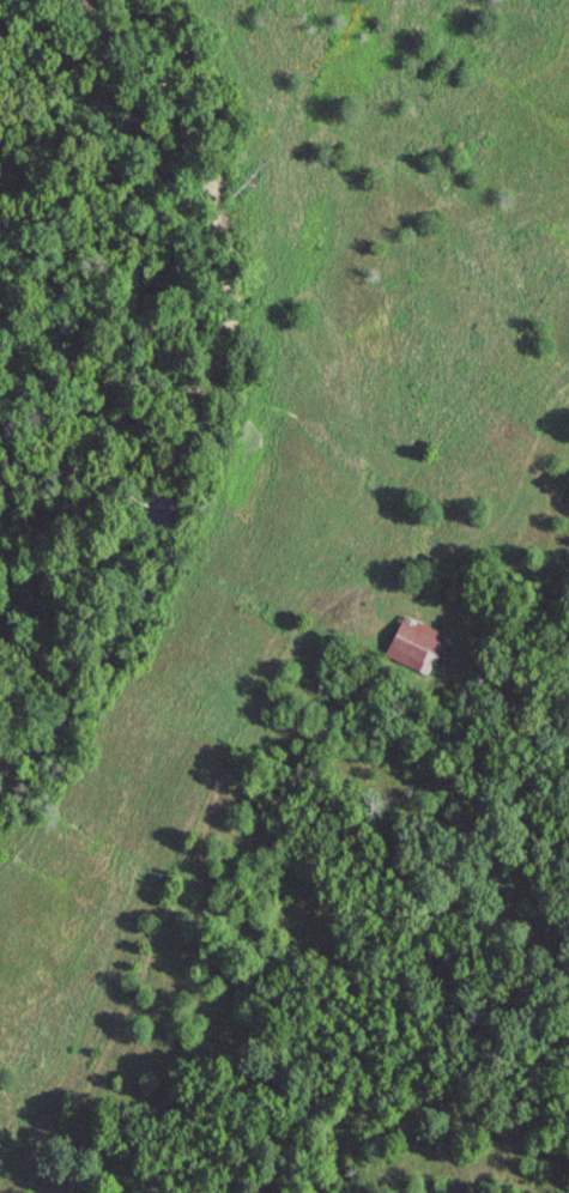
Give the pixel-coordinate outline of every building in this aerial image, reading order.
[(390,655),(433,676),(452,635),(409,615),(390,655)]
